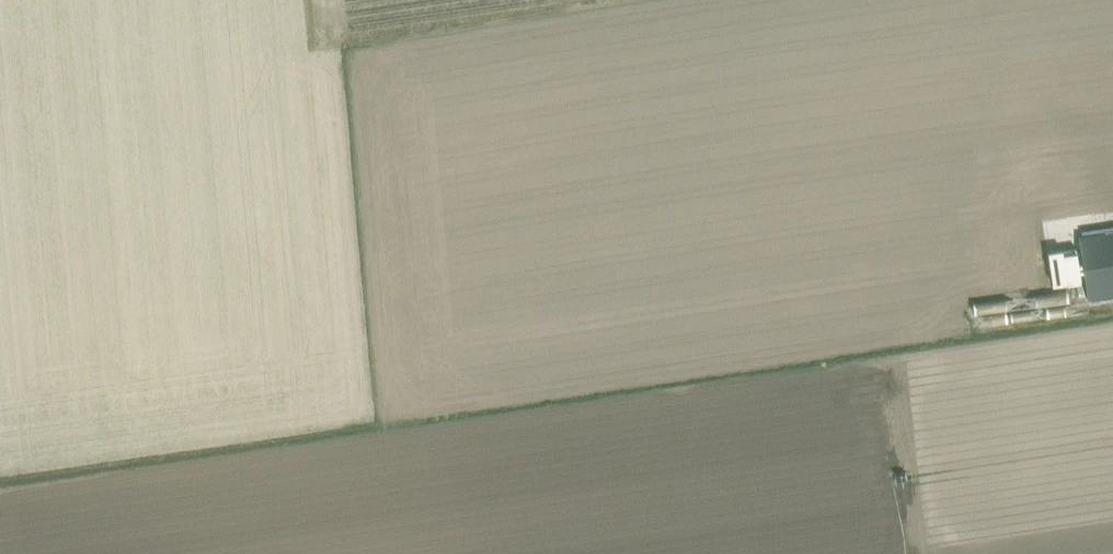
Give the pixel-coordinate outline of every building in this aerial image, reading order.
[(1079,237),(1088,298),(1112,294),(1112,232),(1079,237)]
